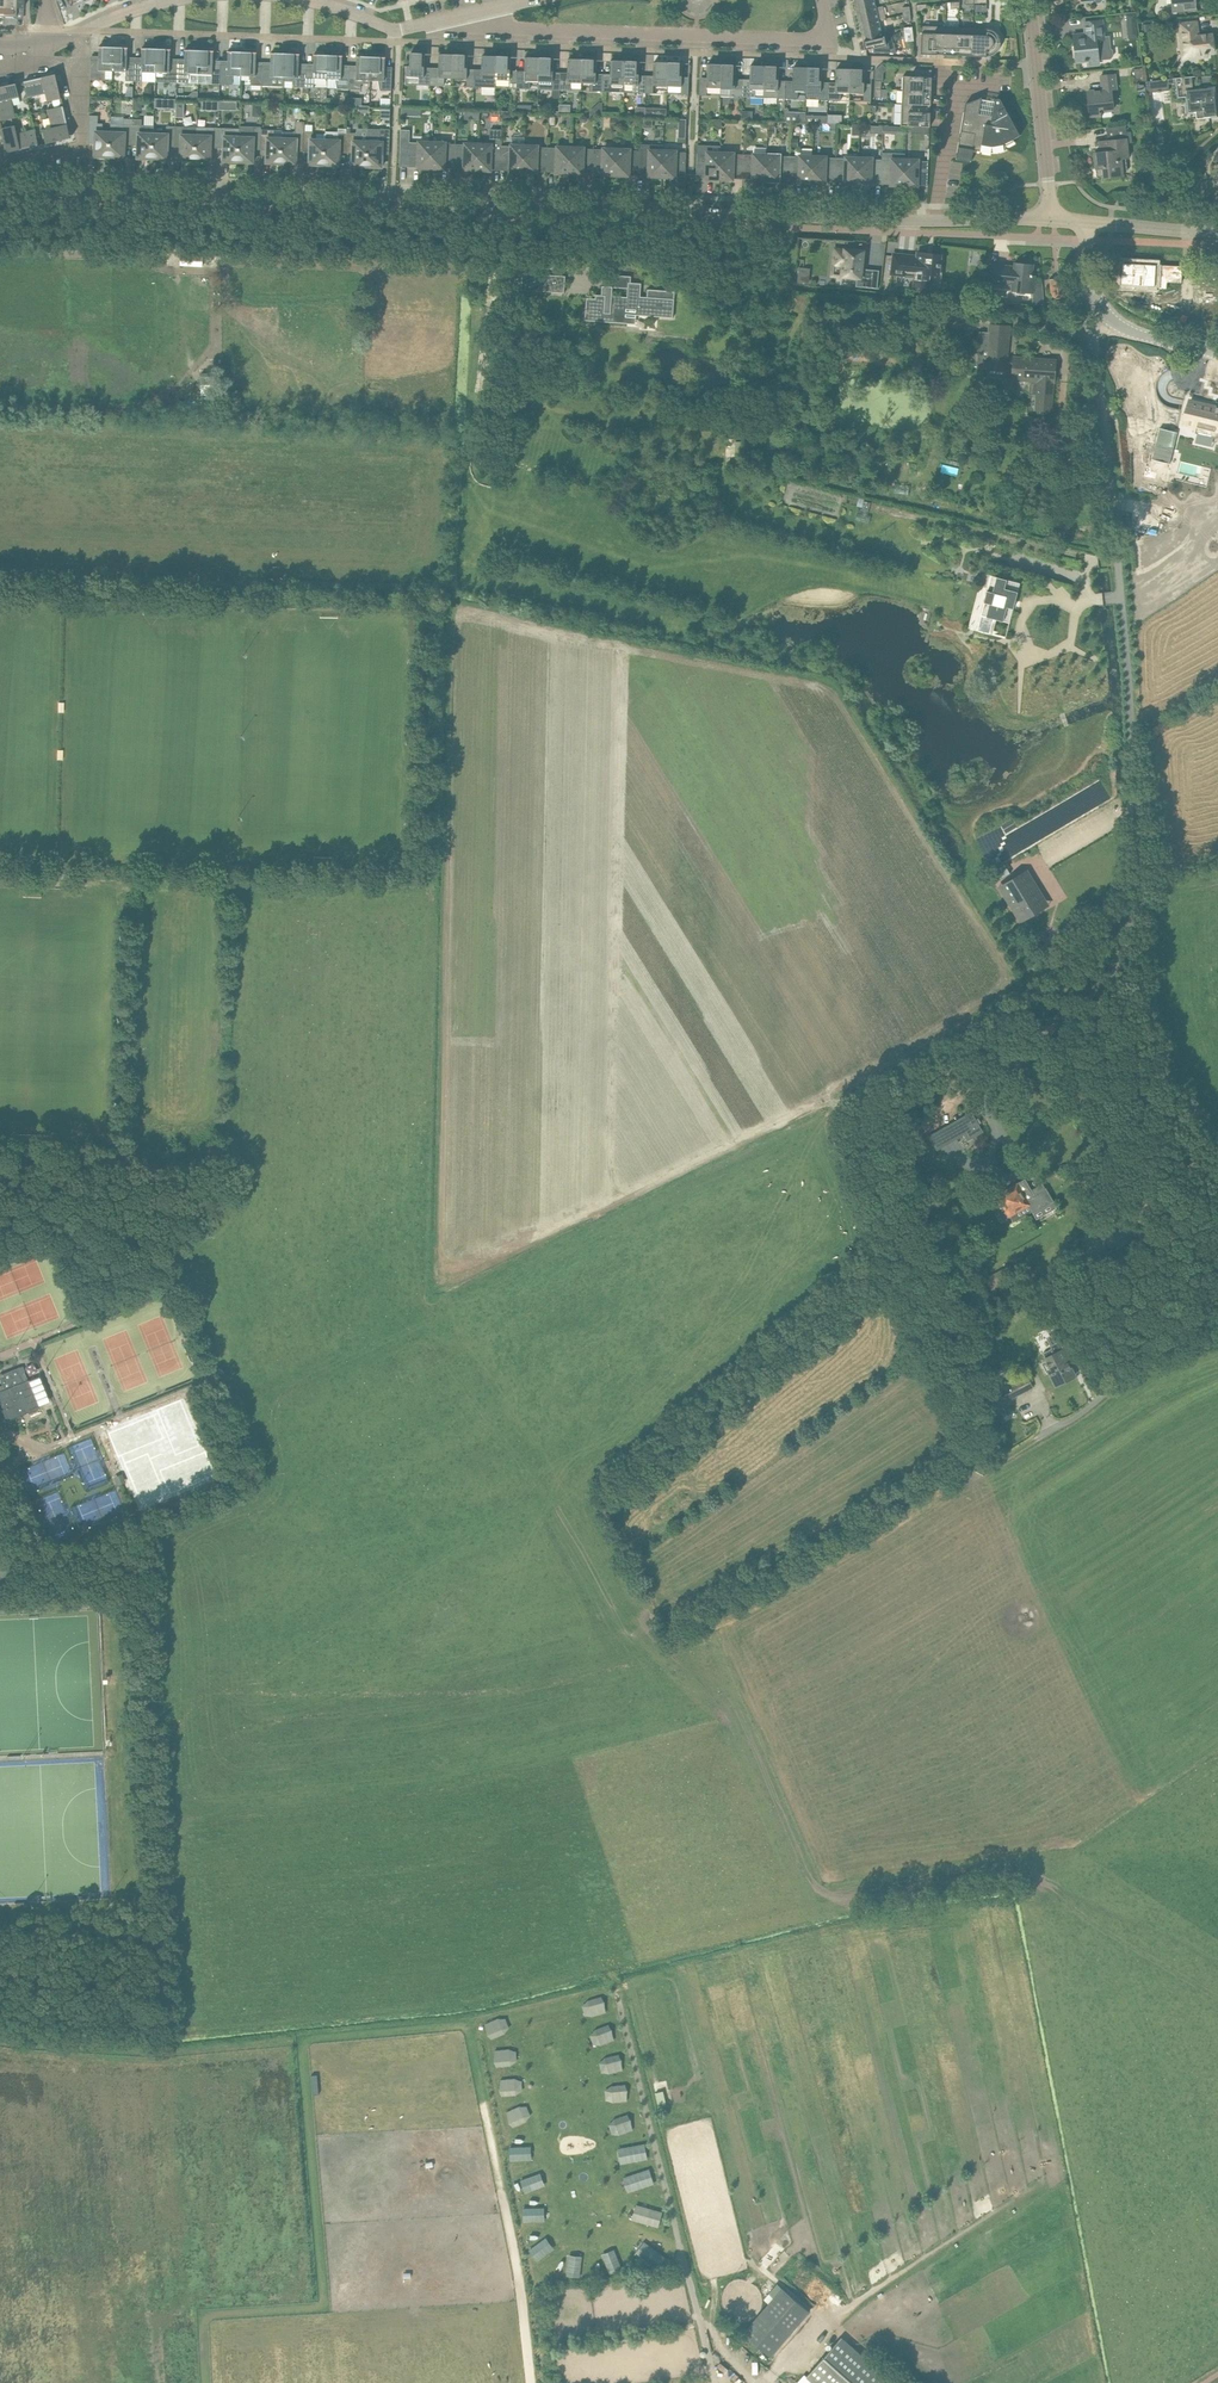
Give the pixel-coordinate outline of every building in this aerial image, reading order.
[(3,16),(16,17),(16,7),(23,8),(24,0),(3,0),(3,16)] [(874,0),(854,0),(857,11),(875,7),(874,0)] [(1172,12),(1192,10),(1192,2),(1196,1),(1196,0),(1171,0),(1172,12)] [(878,20),(875,7),(857,11),(860,24),(878,20)] [(1126,15),(1128,40),(1138,39),(1136,15),(1126,15)] [(881,32),(878,20),(860,24),(863,37),(881,32)] [(1102,20),(1096,21),(1084,22),(1086,38),(1074,39),(1076,62),(1098,60),(1096,40),(1104,39),(1102,20)] [(1197,22),(1185,23),(1180,23),(1182,46),(1189,46),(1190,58),(1208,56),(1208,53),(1215,52),(1213,34),(1198,36),(1197,22)] [(944,55),(945,26),(922,25),(921,54),(944,55)] [(1150,25),(1142,26),(1142,33),(1151,33),(1150,25)] [(945,26),(944,55),(958,55),(959,27),(945,26)] [(973,27),(959,27),(958,55),(972,56),(973,27)] [(973,27),(972,56),(986,56),(991,56),(996,53),(999,50),(1001,45),(1001,40),(1000,35),(997,32),(992,29),(987,28),(973,27)] [(888,31),(881,32),(863,37),(865,50),(873,48),(874,51),(874,52),(897,53),(894,42),(891,43),(888,31)] [(113,71),(114,47),(99,46),(99,47),(100,47),(99,60),(91,60),(91,79),(105,80),(106,70),(113,71)] [(129,47),(114,47),(113,71),(126,71),(126,81),(134,81),(135,62),(127,61),(128,48),(129,48),(129,47)] [(135,62),(134,81),(142,81),(143,72),(156,72),(157,48),(142,48),(143,49),(142,62),(135,62)] [(157,48),(156,72),(164,72),(166,82),(177,82),(178,63),(170,63),(171,50),(172,50),(172,49),(157,48)] [(185,63),(178,63),(177,82),(188,83),(191,73),(199,74),(200,50),(185,49),(185,50),(186,50),(185,63)] [(200,50),(199,74),(212,74),(212,84),(220,84),(221,65),(213,64),(214,51),(215,51),(215,50),(200,50)] [(221,65),(220,84),(231,85),(234,75),(242,75),(243,51),(228,51),(228,52),(229,52),(228,65),(221,65)] [(243,51),(242,75),(250,76),(252,85),(263,86),(264,66),(256,66),(256,53),(257,53),(257,52),(243,51)] [(264,66),(263,86),(284,86),(285,77),(286,53),(271,52),(271,53),(272,53),(271,67),(264,66)] [(286,53),(285,77),(293,77),(294,87),(306,87),(307,68),(299,68),(300,54),(286,53)] [(431,85),(432,70),(425,70),(425,54),(411,53),(410,66),(407,66),(406,75),(410,75),(410,77),(419,77),(418,85),(431,85)] [(314,68),(307,68),(306,87),(314,88),(314,78),(328,79),(329,55),(314,54),(314,55),(315,55),(314,68)] [(432,70),(431,85),(444,86),(444,78),(453,78),(454,55),(439,54),(439,55),(440,55),(439,71),(432,70)] [(343,55),(329,55),(328,79),(336,79),(337,89),(349,89),(350,69),(342,69),(343,56),(343,55)] [(454,55),(453,78),(467,79),(467,87),(474,87),(475,72),(468,71),(468,56),(468,55),(454,55)] [(357,70),(350,69),(349,89),(360,89),(363,80),(371,80),(371,56),(357,56),(358,56),(357,70)] [(371,56),(371,80),(379,81),(380,90),(392,90),(392,71),(385,71),(385,58),(386,58),(386,57),(371,56)] [(475,72),(474,87),(482,87),(482,79),(496,80),(497,56),(482,56),(482,72),(475,72)] [(511,57),(497,56),(496,80),(510,80),(510,88),(517,88),(518,73),(510,73),(511,57)] [(518,73),(517,88),(530,89),(530,81),(539,81),(540,58),(525,57),(525,58),(525,74),(518,73)] [(554,58),(540,58),(539,81),(553,82),(553,90),(560,90),(561,75),(553,75),(554,59),(554,58)] [(568,75),(561,75),(560,90),(567,90),(568,82),(582,83),(583,59),(568,59),(568,60),(568,75)] [(583,59),(582,83),(596,83),(595,91),(603,91),(603,77),(596,76),(597,61),(597,60),(583,59)] [(603,77),(603,91),(624,92),(625,84),(626,61),(611,60),(611,61),(611,77),(603,77)] [(640,61),(626,61),(625,84),(639,85),(638,93),(646,93),(646,78),(639,78),(640,62),(640,61)] [(646,78),(646,93),(653,93),(653,85),(667,86),(668,62),(654,62),(654,63),(654,78),(646,78)] [(668,62),(667,86),(682,87),(681,94),(689,95),(689,80),(682,79),(683,64),(683,63),(668,62)] [(721,88),(722,64),(707,64),(707,65),(708,65),(707,80),(700,80),(699,95),(707,95),(707,87),(721,88)] [(737,65),(722,64),(721,88),(733,88),(733,96),(742,97),(743,82),(736,81),(736,66),(737,66),(737,65)] [(750,82),(743,82),(742,97),(755,97),(755,89),(764,90),(765,66),(750,65),(750,66),(751,66),(750,82)] [(765,66),(764,90),(764,97),(785,98),(786,83),(779,83),(779,67),(780,67),(765,66)] [(793,83),(786,83),(785,98),(797,99),(798,91),(807,91),(808,68),(793,67),(793,68),(794,68),(793,83)] [(1143,67),(1135,67),(1136,82),(1144,81),(1143,67)] [(822,68),(808,68),(807,91),(821,92),(821,100),(828,100),(829,85),(822,85),(822,69),(822,68)] [(836,85),(829,85),(828,100),(840,100),(840,92),(850,93),(851,69),(836,69),(836,85)] [(865,70),(851,69),(850,93),(864,93),(864,101),(871,101),(872,86),(864,86),(865,71),(865,70)] [(903,76),(902,90),(932,91),(932,77),(932,69),(915,69),(914,76),(903,76)] [(56,74),(51,75),(24,81),(28,97),(46,93),(48,101),(62,98),(56,74)] [(1100,116),(1102,116),(1113,115),(1111,90),(1116,89),(1115,74),(1101,76),(1102,90),(1088,91),(1090,116),(1100,115),(1100,116)] [(1186,95),(1188,111),(1190,111),(1203,110),(1204,116),(1216,115),(1214,96),(1211,96),(1211,92),(1213,92),(1213,88),(1193,90),(1192,76),(1173,78),(1175,99),(1180,99),(1179,95),(1186,95)] [(1168,80),(1146,82),(1147,93),(1169,90),(1168,80)] [(0,87),(0,120),(15,117),(11,98),(20,96),(17,83),(0,87)] [(932,91),(902,90),(902,103),(922,104),(925,105),(931,105),(932,91)] [(1017,129),(1001,100),(1000,99),(997,98),(996,99),(995,101),(982,99),(982,97),(966,104),(956,159),(971,161),(973,150),(991,153),(997,153),(1002,152),(1007,150),(1005,147),(1015,141),(1014,141),(1013,139),(1020,135),(1017,129)] [(922,104),(902,103),(901,125),(930,127),(931,112),(925,112),(925,105),(922,104)] [(71,138),(70,133),(64,106),(48,109),(52,128),(43,130),(47,143),(71,138)] [(428,117),(433,117),(433,108),(425,108),(425,113),(428,117)] [(527,111),(526,120),(531,120),(534,117),(534,112),(527,111)] [(797,112),(796,122),(805,122),(805,112),(797,112)] [(563,113),(562,123),(570,123),(571,113),(563,113)] [(110,156),(111,132),(103,132),(103,123),(98,123),(98,115),(89,115),(88,139),(96,139),(96,155),(95,155),(95,156),(110,156)] [(636,116),(632,121),(638,124),(641,119),(636,116)] [(111,123),(111,132),(110,156),(125,157),(125,156),(124,156),(125,140),(132,141),(133,119),(124,118),(124,124),(111,123)] [(133,119),(132,141),(139,141),(139,157),(138,157),(153,158),(154,134),(154,125),(142,125),(142,119),(133,119)] [(722,119),(714,119),(713,124),(717,128),(722,128),(722,119)] [(283,132),(283,139),(282,163),(297,163),(297,162),(296,162),(297,147),(304,147),(304,131),(305,122),(296,121),(295,132),(283,132)] [(7,153),(12,151),(39,145),(35,129),(17,134),(15,125),(1,128),(7,153)] [(1126,125),(1118,125),(1107,127),(1108,141),(1104,141),(1105,152),(1094,153),(1096,168),(1103,168),(1104,177),(1124,175),(1122,158),(1129,157),(1128,143),(1133,142),(1132,131),(1127,132),(1126,125)] [(166,134),(154,134),(153,158),(168,159),(168,158),(167,158),(168,142),(175,142),(176,126),(167,126),(166,134)] [(184,126),(176,126),(175,142),(182,142),(182,158),(181,158),(181,159),(196,160),(197,136),(184,135),(184,126)] [(247,137),(240,137),(239,161),(254,162),(254,161),(253,161),(254,145),(261,145),(261,126),(248,126),(247,137)] [(262,129),(261,126),(261,145),(268,145),(267,161),(267,162),(282,163),(283,139),(274,138),(275,130),(262,129)] [(197,136),(196,160),(211,160),(211,159),(210,159),(211,143),(218,144),(218,128),(210,127),(209,136),(197,136)] [(227,128),(218,128),(218,144),(225,144),(224,160),(224,161),(239,161),(240,137),(227,137),(227,128)] [(380,142),(368,142),(367,166),(383,166),(382,166),(382,150),(389,150),(390,129),(381,129),(380,142)] [(432,168),(432,142),(419,142),(410,142),(410,134),(409,134),(409,135),(401,134),(402,129),(401,130),(400,142),(400,164),(418,164),(418,167),(418,168),(432,168)] [(304,131),(304,147),(311,147),(310,163),(309,164),(325,164),(325,140),(313,140),(313,131),(304,131)] [(338,141),(325,140),(325,164),(340,165),(340,164),(339,164),(340,148),(347,148),(347,132),(338,132),(338,141)] [(347,132),(347,148),(354,149),(353,165),(352,164),(352,165),(367,166),(368,142),(361,142),(361,135),(359,133),(347,132)] [(446,143),(432,142),(432,168),(445,169),(445,168),(445,165),(455,166),(455,144),(446,143)] [(455,144),(455,166),(465,166),(465,169),(464,169),(464,170),(478,170),(479,144),(465,143),(465,144),(455,144)] [(479,144),(478,170),(491,170),(491,167),(501,167),(502,145),(492,145),(492,144),(479,144)] [(511,146),(502,145),(501,167),(511,168),(511,170),(510,170),(510,171),(524,172),(525,146),(511,145),(511,146)] [(525,146),(524,172),(538,172),(538,171),(537,171),(537,169),(547,169),(548,147),(538,147),(538,146),(525,146)] [(557,147),(548,147),(547,169),(557,169),(557,172),(556,172),(556,173),(570,173),(571,147),(557,147)] [(571,147),(570,173),(584,174),(584,173),(583,173),(583,170),(593,171),(594,149),(585,148),(571,147)] [(603,149),(594,149),(593,171),(603,171),(603,174),(602,174),(602,175),(616,175),(617,149),(603,148),(603,149)] [(617,149),(616,175),(630,176),(630,175),(629,175),(629,172),(639,172),(640,150),(631,150),(631,149),(617,149)] [(649,151),(640,150),(639,172),(649,173),(649,175),(648,175),(648,176),(662,177),(663,151),(649,150),(649,151)] [(677,151),(663,151),(662,177),(676,177),(676,176),(675,176),(675,174),(686,174),(686,152),(677,152),(677,151)] [(720,179),(721,153),(707,152),(707,153),(697,153),(696,174),(707,175),(706,178),(720,179)] [(882,159),(881,181),(891,181),(891,184),(891,185),(904,185),(905,159),(905,154),(904,152),(895,152),(893,153),(893,159),(891,159),(882,159)] [(721,153),(720,179),(733,179),(734,178),(733,178),(733,176),(743,176),(744,154),(734,154),(734,153),(721,153)] [(753,154),(744,154),(743,176),(753,176),(753,179),(752,179),(752,180),(766,180),(767,154),(753,154)] [(781,155),(767,154),(766,180),(780,181),(780,180),(779,180),(779,177),(789,178),(790,156),(781,156),(781,155)] [(790,156),(789,178),(799,178),(799,181),(798,181),(798,182),(812,182),(813,156),(799,156),(790,156)] [(813,156),(812,182),(826,183),(826,182),(825,182),(825,179),(835,179),(836,157),(827,157),(827,156),(813,156)] [(836,157),(835,179),(845,180),(845,183),(844,183),(858,184),(859,158),(845,157),(845,158),(836,157)] [(859,158),(858,184),(872,184),(872,183),(871,183),(871,181),(881,181),(882,159),(873,159),(873,158),(859,158)] [(919,160),(905,159),(904,185),(918,186),(918,185),(917,185),(917,182),(928,183),(929,161),(919,161),(919,160)] [(877,289),(879,270),(863,268),(865,250),(844,248),(844,249),(835,248),(833,266),(842,267),(841,276),(857,278),(856,286),(877,289)] [(893,253),(892,265),(891,274),(915,276),(914,286),(929,287),(931,274),(939,275),(941,255),(918,252),(917,256),(893,253)] [(202,267),(203,257),(181,255),(180,265),(202,267)] [(1115,278),(1115,284),(1150,286),(1149,288),(1168,289),(1168,282),(1182,283),(1183,269),(1183,266),(1123,262),(1122,279),(1115,278)] [(991,264),(990,276),(989,283),(1012,285),(1012,290),(1034,293),(1034,288),(1035,276),(1033,275),(1034,265),(1015,263),(1014,267),(1006,266),(1006,265),(991,264)] [(523,273),(521,289),(564,293),(566,276),(523,273)] [(596,295),(596,298),(587,298),(587,300),(586,314),(600,315),(600,312),(614,313),(613,321),(612,321),(612,322),(616,323),(616,322),(626,323),(627,309),(636,309),(636,312),(637,312),(651,313),(651,316),(669,317),(673,318),(675,291),(648,289),(647,297),(640,296),(641,283),(631,282),(631,276),(607,274),(607,276),(605,295),(602,295),(595,294),(595,295),(596,295)] [(1065,291),(1064,277),(1050,279),(1051,292),(1055,297),(1062,296),(1065,291)] [(1034,304),(1042,304),(1042,296),(1034,296),(1034,304)] [(978,332),(975,368),(985,368),(1005,370),(1005,365),(1012,366),(1011,379),(1040,381),(1038,410),(1039,410),(1051,411),(1053,382),(1054,382),(1056,361),(1007,357),(1009,326),(997,325),(989,325),(988,333),(978,332)] [(1141,386),(1141,365),(1130,365),(1130,349),(1110,349),(1110,386),(1141,386)] [(201,373),(201,409),(215,409),(214,373),(201,373)] [(1184,422),(1217,430),(1217,407),(1189,400),(1184,422)] [(1158,425),(1150,458),(1169,462),(1172,449),(1168,448),(1173,429),(1158,425)] [(1124,462),(1141,461),(1140,429),(1123,430),(1124,462)] [(1212,467),(1179,459),(1175,479),(1207,487),(1212,467)] [(1052,581),(987,564),(970,628),(993,634),(992,637),(1034,648),(1052,581)] [(1052,872),(1037,881),(1048,898),(1063,888),(1052,872)] [(1015,881),(1013,878),(1003,885),(1017,909),(1023,920),(1035,913),(1033,910),(1044,903),(1026,875),(1015,881)] [(971,1111),(956,1120),(969,1141),(984,1132),(971,1111)] [(1026,1178),(1017,1183),(997,1194),(1010,1215),(1029,1204),(1034,1213),(1054,1201),(1047,1187),(1045,1188),(1042,1184),(1033,1189),(1026,1178)] [(1072,1360),(1065,1347),(1058,1332),(1046,1338),(1052,1349),(1043,1353),(1045,1357),(1044,1358),(1050,1370),(1049,1371),(1056,1385),(1075,1375),(1068,1362),(1072,1360)] [(40,1407),(30,1378),(27,1380),(22,1365),(0,1373),(5,1387),(0,1389),(0,1397),(8,1418),(40,1407)] [(1010,1370),(998,1376),(991,1380),(1003,1402),(1033,1386),(1027,1376),(1020,1380),(1018,1377),(1014,1379),(1010,1370)] [(588,2001),(582,2007),(585,2016),(594,2016),(607,2012),(601,1997),(588,2001)] [(497,2020),(485,2024),(491,2040),(504,2034),(508,2028),(504,2020),(497,2020)] [(596,2030),(590,2036),(594,2045),(602,2046),(616,2042),(609,2026),(596,2030)] [(508,2050),(496,2051),(497,2069),(511,2066),(517,2061),(516,2053),(508,2050)] [(605,2059),(599,2065),(602,2074),(609,2075),(624,2072),(619,2055),(605,2059)] [(516,2079),(502,2079),(501,2097),(517,2096),(522,2092),(522,2082),(516,2079)] [(612,2087),(605,2093),(606,2102),(615,2103),(627,2101),(625,2085),(612,2087)] [(665,2090),(658,2092),(660,2105),(668,2104),(665,2090)] [(519,2107),(506,2113),(513,2129),(526,2122),(530,2116),(527,2108),(519,2107)] [(614,2119),(610,2125),(613,2135),(620,2135),(633,2130),(627,2116),(614,2119)] [(645,2146),(619,2151),(621,2165),(648,2162),(645,2146)] [(531,2147),(510,2148),(511,2162),(532,2161),(531,2147)] [(649,2171),(624,2179),(628,2194),(654,2185),(649,2171)] [(539,2174),(520,2182),(525,2195),(544,2187),(539,2174)] [(663,2215),(636,2207),(632,2222),(659,2230),(663,2215)] [(544,2209),(523,2209),(523,2223),(545,2222),(544,2209)] [(546,2238),(528,2251),(537,2262),(554,2249),(546,2238)] [(645,2244),(635,2256),(654,2271),(663,2259),(645,2244)] [(615,2251),(601,2256),(609,2275),(622,2269),(615,2251)] [(570,2257),(566,2277),(579,2280),(583,2260),(570,2257)] [(781,2291),(743,2338),(772,2361),(810,2315),(781,2291)] [(807,2376),(814,2382),(893,2382),(841,2337),(807,2376)]
